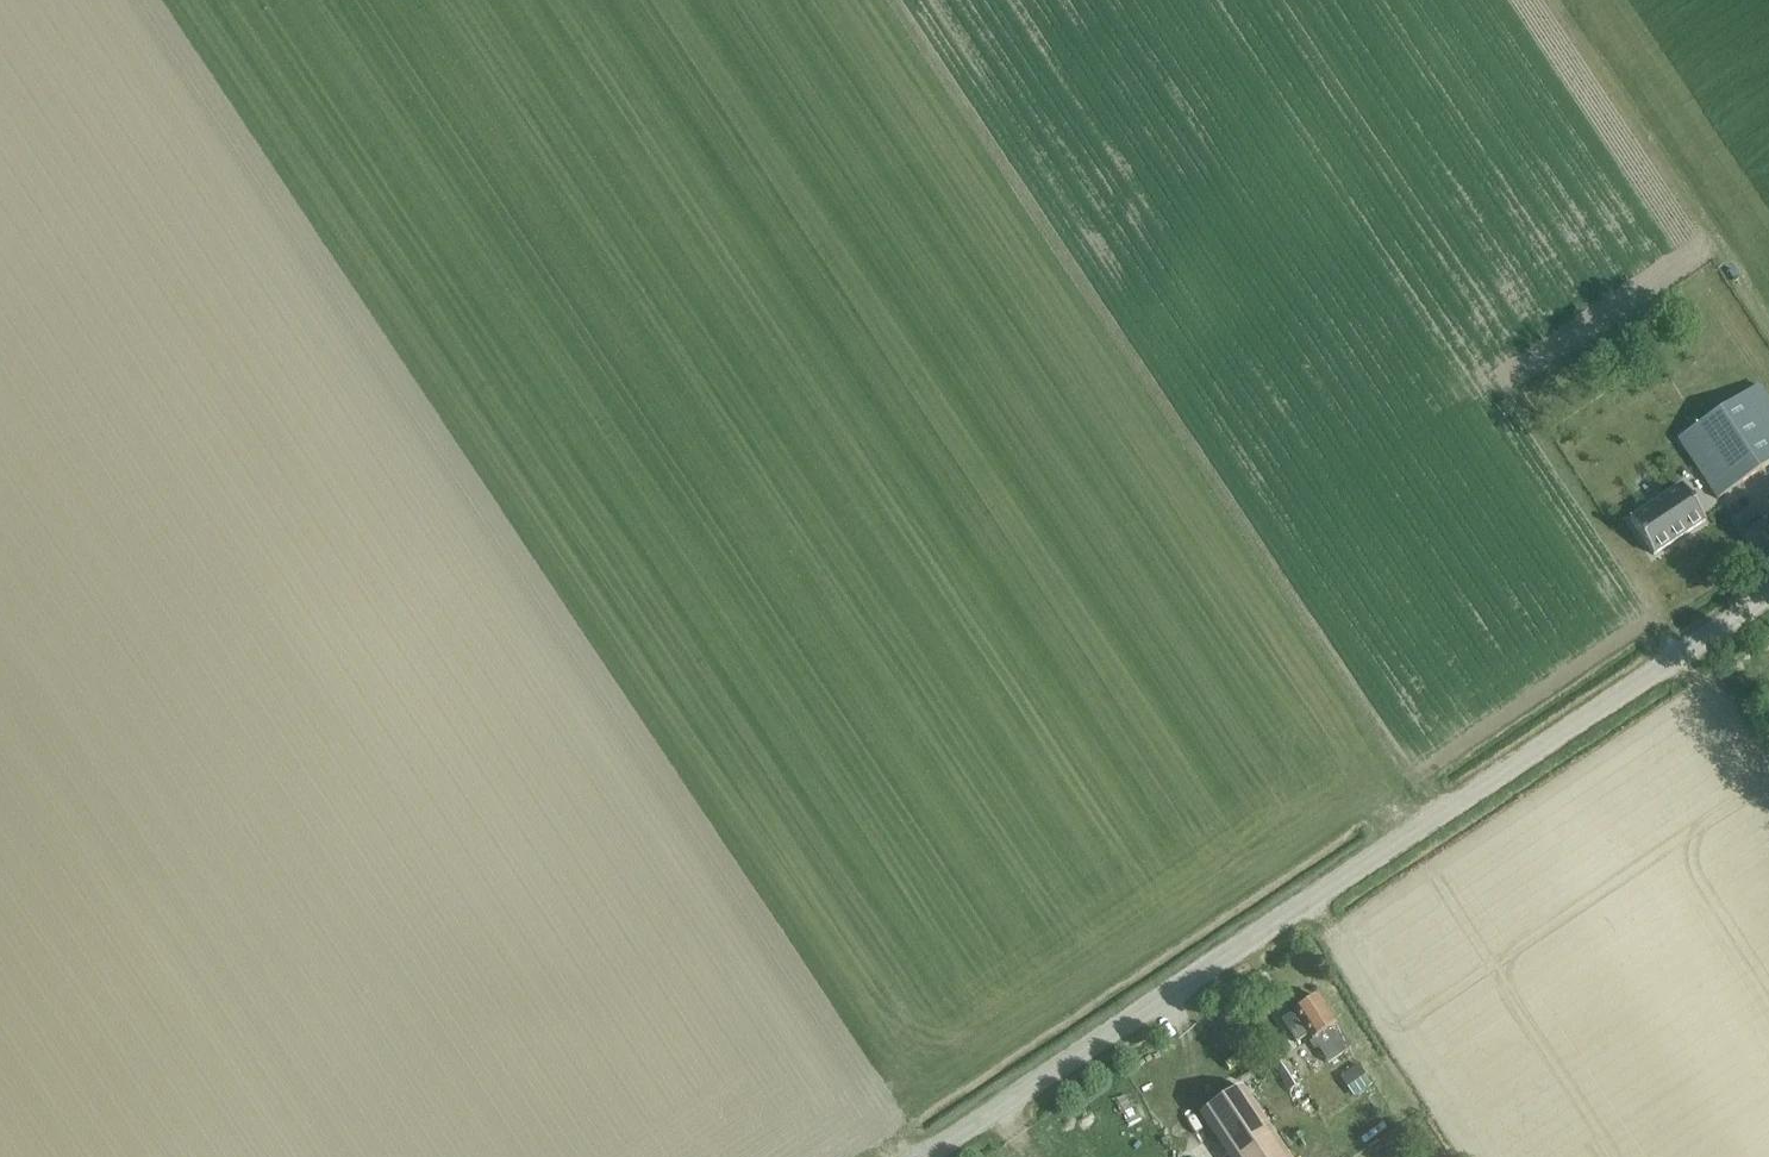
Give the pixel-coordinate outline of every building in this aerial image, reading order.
[(1719,499),(1768,466),(1768,398),(1761,385),(1679,437),(1719,499)] [(1681,487),(1630,521),(1653,556),(1705,522),(1681,487)] [(1313,1000),(1282,1020),(1296,1043),(1309,1035),(1328,1063),(1350,1048),(1336,1026),(1332,1029),(1313,1000)] [(1284,1059),(1274,1066),(1290,1091),(1300,1084),(1284,1059)] [(1349,1066),(1355,1091),(1375,1085),(1369,1061),(1349,1066)] [(1229,1156),(1287,1156),(1241,1089),(1201,1116),(1229,1156)] [(1125,1097),(1127,1119),(1139,1117),(1137,1095),(1125,1097)]
